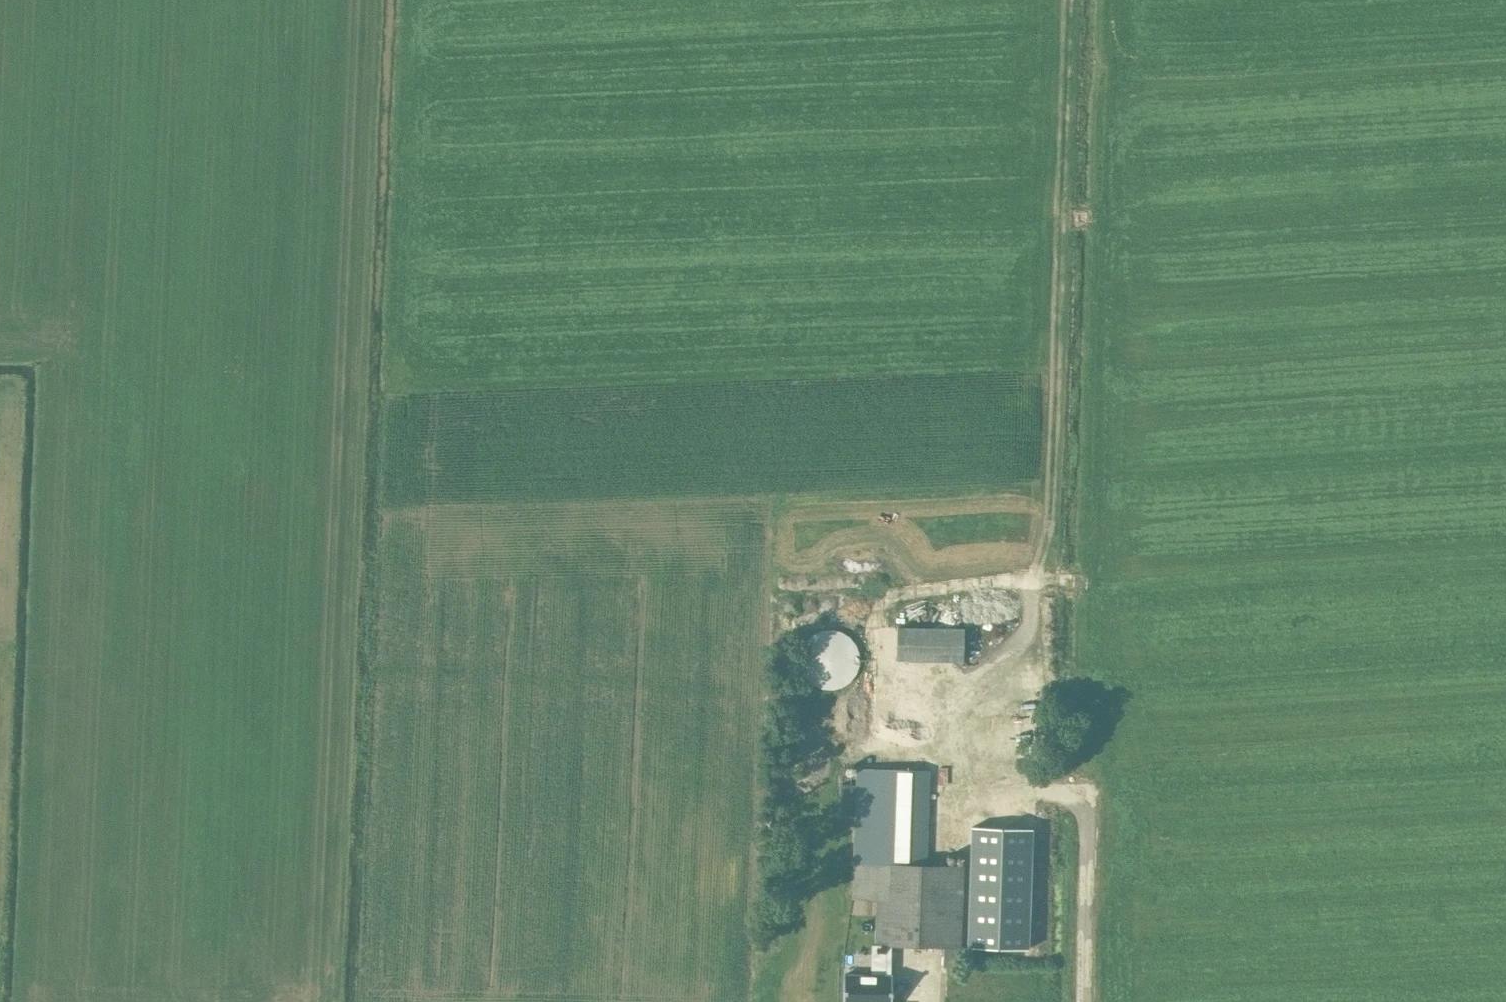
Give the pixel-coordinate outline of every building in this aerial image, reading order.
[(963,663),(965,628),(897,627),(897,661),(963,663)] [(836,689),(842,686),(848,682),(853,677),(857,671),(859,665),(860,658),(858,651),(856,644),(852,638),(846,634),(840,630),(833,629),(826,628),(819,630),(813,633),(807,637),(803,643),(800,649),(799,656),(799,664),(801,670),(804,677),(809,682),(815,686),(822,688),(829,689),(836,689)] [(841,783),(840,814),(855,814),(851,899),(875,900),(875,947),(893,948),(942,951),(942,965),(967,966),(967,946),(962,945),(964,865),(927,864),(930,769),(856,766),(856,784),(841,783)] [(978,826),(976,946),(1038,948),(1040,827),(978,826)] [(842,1001),(893,1001),(894,976),(892,975),(893,948),(875,947),(870,947),(869,976),(843,975),(842,1001)]
